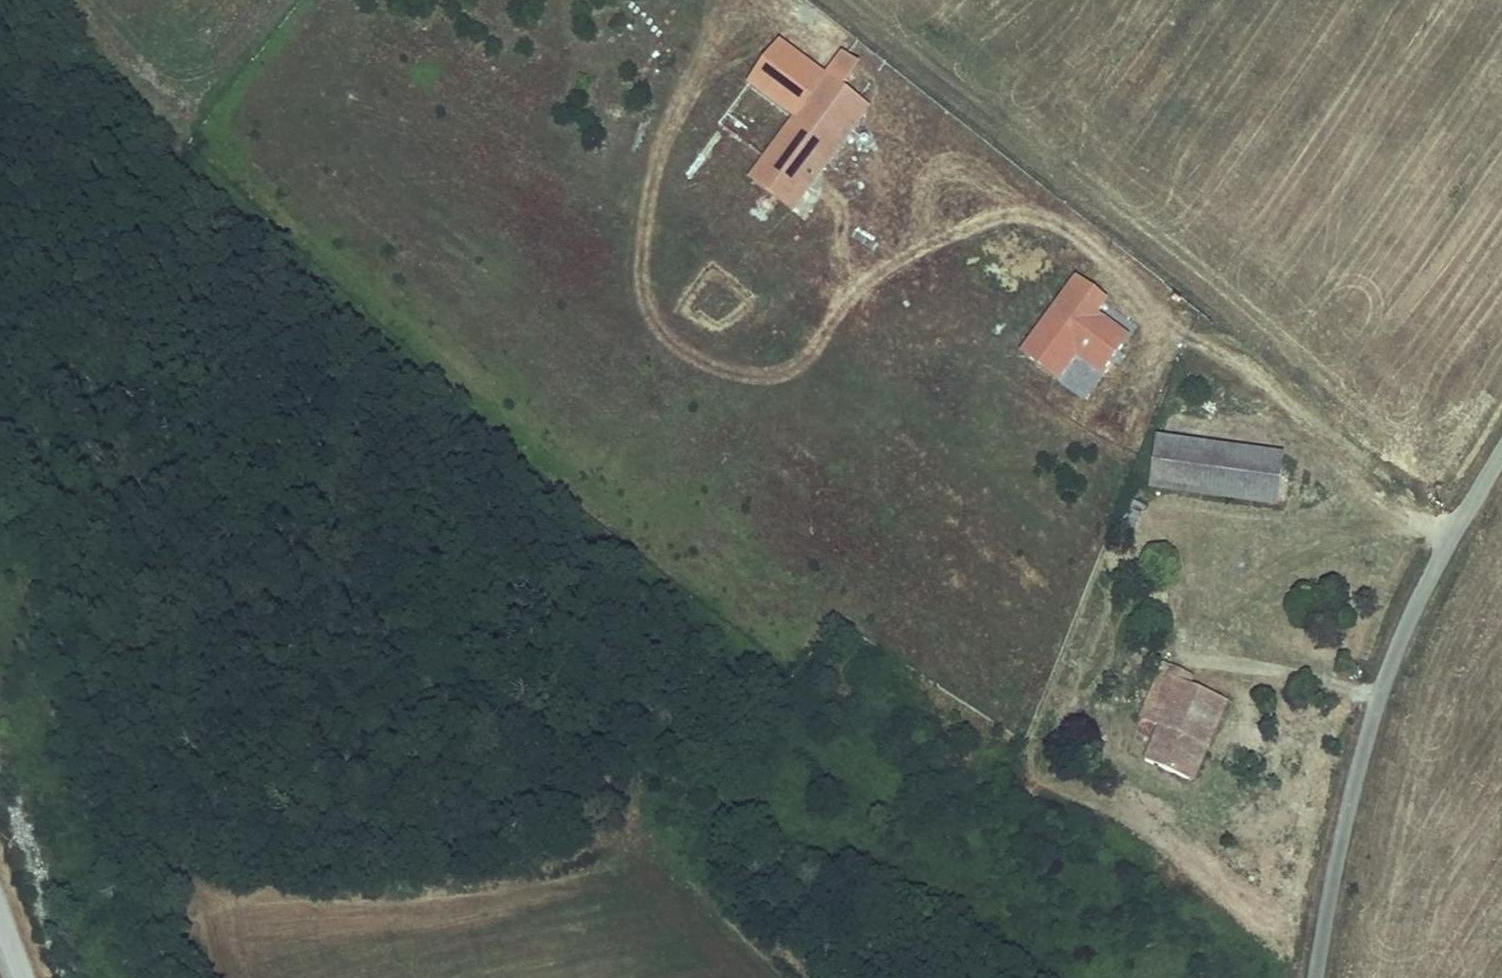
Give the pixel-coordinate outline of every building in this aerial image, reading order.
[(797,208),(872,108),(845,88),(862,66),(848,56),(757,179),(797,208)] [(1131,338),(1099,314),(1109,301),(1081,280),(1027,352),(1062,378),(1080,353),(1106,372),(1131,338)] [(1279,504),(1286,455),(1162,437),(1155,487),(1279,504)] [(1137,526),(1149,505),(1135,497),(1123,519),(1137,526)] [(1214,746),(1234,700),(1195,683),(1180,677),(1184,668),(1168,661),(1152,700),(1166,706),(1159,723),(1166,725),(1152,761),(1193,778),(1207,743),(1214,746)] [(1195,683),(1199,674),(1184,668),(1180,677),(1195,683)] [(1159,723),(1166,706),(1152,700),(1145,717),(1159,723)] [(1200,781),(1214,746),(1207,743),(1193,778),(1200,781)]
